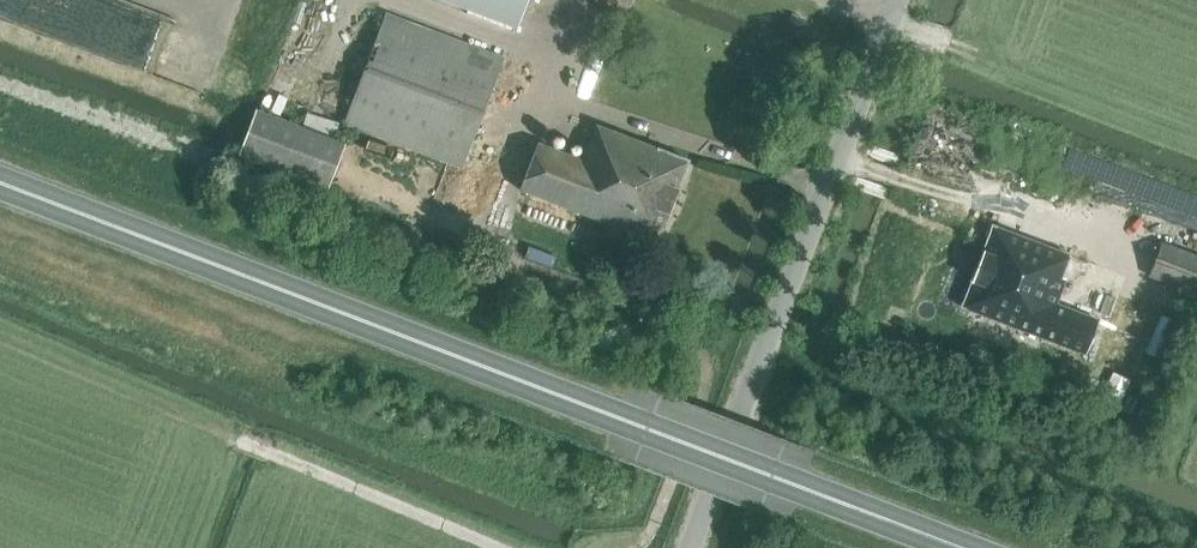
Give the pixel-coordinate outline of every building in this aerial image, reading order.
[(531,0),(458,0),(522,24),(531,0)] [(463,168),(467,157),(504,59),(385,14),(344,123),(463,168)] [(328,189),(345,144),(256,110),(239,155),(328,189)] [(523,192),(604,223),(658,245),(691,162),(598,126),(584,161),(541,145),(523,192)] [(923,126),(912,155),(930,161),(940,133),(923,126)] [(1072,259),(996,230),(965,310),(1089,357),(1101,324),(1058,307),(1068,282),(1064,281),(1072,259)] [(535,234),(531,248),(549,253),(553,239),(535,234)] [(1161,244),(1150,276),(1196,293),(1196,257),(1161,244)] [(1161,353),(1186,304),(1156,289),(1131,338),(1161,353)]
